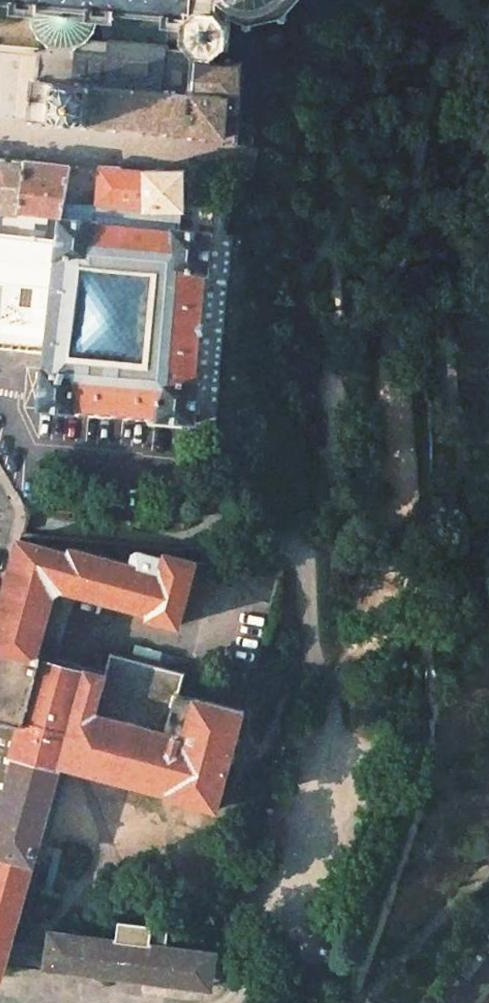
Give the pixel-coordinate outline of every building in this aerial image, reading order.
[(188,25),(189,19),(199,8),(219,10),(231,18),(243,23),(243,27),(251,27),(251,24),(278,17),(280,21),(287,17),(285,13),(296,0),(15,0),(15,9),(32,11),(34,27),(37,34),(42,38),(50,44),(72,47),(86,35),(92,29),(94,24),(97,16),(115,18),(116,8),(167,13),(166,23),(188,25)] [(189,19),(188,25),(187,38),(195,54),(213,56),(228,43),(231,18),(219,10),(199,8),(189,19)] [(138,134),(143,135),(144,130),(162,131),(162,136),(168,137),(168,133),(188,134),(188,138),(193,139),(194,135),(207,136),(226,137),(228,113),(239,113),(240,62),(213,61),(213,56),(195,54),(169,50),(167,48),(108,37),(108,39),(86,35),(72,47),(50,44),(50,49),(38,48),(36,79),(30,78),(27,122),(36,122),(36,121),(38,122),(47,122),(47,126),(52,126),(53,123),(79,124),(82,124),(82,129),(87,130),(88,126),(112,127),(112,132),(117,132),(117,128),(139,130),(138,134)] [(17,215),(18,213),(24,159),(5,158),(0,157),(0,213),(17,215)] [(70,165),(24,159),(18,213),(59,218),(62,219),(70,165)] [(99,166),(92,221),(181,228),(185,212),(185,171),(185,169),(145,170),(99,166)] [(92,221),(62,219),(59,218),(56,241),(51,288),(43,353),(39,408),(195,422),(206,308),(213,232),(181,228),(92,221)] [(51,288),(56,241),(0,234),(0,283),(51,288)] [(153,276),(82,269),(73,356),(145,363),(153,276)] [(37,655),(55,593),(62,588),(150,612),(149,617),(179,624),(196,561),(166,554),(163,557),(138,551),(134,554),(131,564),(71,548),(70,552),(19,539),(0,609),(0,654),(35,663),(37,655)] [(14,758),(59,770),(60,766),(62,767),(63,764),(169,792),(169,795),(218,808),(245,710),(180,694),(186,672),(110,652),(105,673),(83,668),(37,655),(35,663),(10,757),(14,758)] [(14,758),(10,757),(35,663),(0,654),(0,812),(14,758)] [(5,967),(59,770),(14,758),(0,812),(0,967),(5,967)] [(51,931),(47,965),(211,986),(215,952),(167,946),(169,926),(119,920),(117,940),(51,931)]
